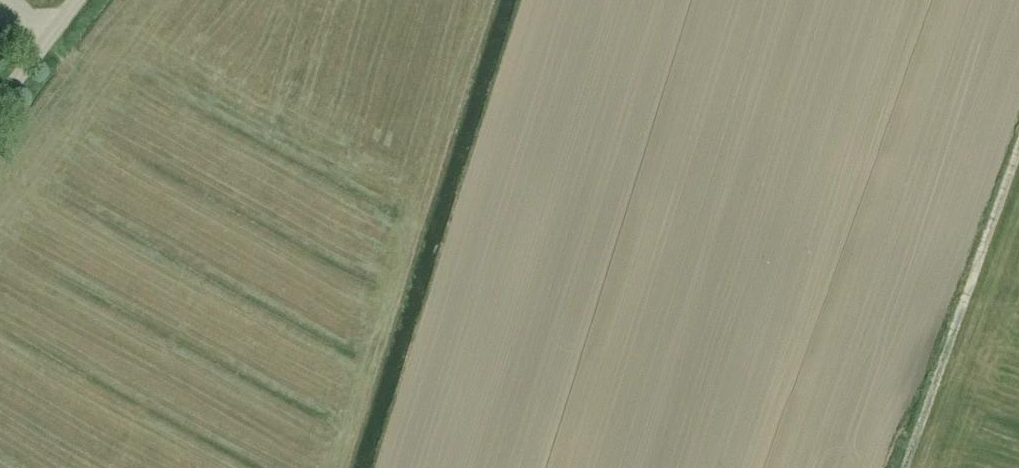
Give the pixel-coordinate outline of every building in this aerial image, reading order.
[(8,32),(3,28),(0,34),(0,35),(5,38),(8,32)]
